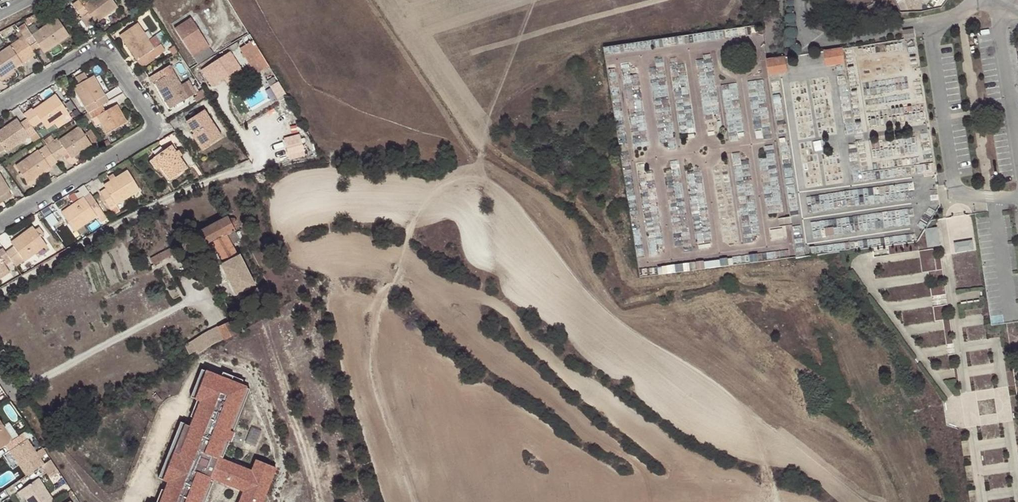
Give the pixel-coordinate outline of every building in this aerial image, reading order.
[(80,18),(87,13),(94,22),(95,24),(117,7),(112,0),(92,0),(86,5),(82,0),(78,0),(71,5),(80,18)] [(87,13),(80,18),(79,19),(86,28),(94,22),(87,13)] [(33,15),(25,19),(26,21),(28,25),(34,22),(36,20),(33,15)] [(23,23),(16,28),(22,36),(33,51),(40,47),(44,53),(69,36),(57,18),(39,30),(31,35),(23,23)] [(191,57),(208,46),(190,19),(174,29),(191,57)] [(26,21),(23,23),(31,35),(39,30),(34,22),(28,25),(26,21)] [(151,59),(164,50),(160,44),(154,48),(137,23),(119,35),(135,60),(141,57),(147,53),(151,59)] [(903,39),(914,38),(913,29),(902,30),(903,39)] [(13,68),(35,54),(33,51),(22,36),(0,52),(0,78),(13,68)] [(268,66),(253,41),(239,49),(255,74),(268,66)] [(238,45),(236,43),(226,48),(233,51),(237,49),(238,45)] [(177,52),(174,46),(169,50),(172,55),(177,52)] [(212,54),(208,46),(191,57),(196,64),(212,54)] [(842,48),(824,51),(826,66),(845,63),(842,48)] [(223,78),(239,68),(229,52),(201,71),(211,86),(223,78)] [(141,57),(146,64),(152,60),(151,59),(147,53),(141,57)] [(784,57),(766,60),(768,75),(786,72),(784,57)] [(168,74),(173,72),(169,65),(164,68),(168,74)] [(13,68),(0,78),(0,80),(1,81),(15,71),(13,68)] [(181,85),(173,72),(168,74),(164,68),(148,78),(151,84),(154,82),(170,109),(188,98),(181,85)] [(243,75),(239,68),(223,78),(228,84),(243,75)] [(78,84),(87,79),(84,73),(74,78),(78,84)] [(102,105),(107,103),(92,76),(87,79),(78,84),(73,87),(88,113),(102,105)] [(276,82),(272,77),(266,81),(269,86),(276,82)] [(187,81),(181,85),(188,98),(194,94),(187,81)] [(31,110),(23,115),(26,120),(32,128),(40,122),(47,130),(55,126),(69,115),(64,109),(58,101),(55,96),(32,111),(31,110)] [(63,98),(58,101),(64,109),(68,105),(63,98)] [(88,113),(83,116),(87,121),(96,116),(106,133),(125,122),(115,106),(105,111),(102,105),(88,113)] [(186,122),(193,133),(203,149),(221,137),(203,110),(186,122)] [(69,115),(55,126),(58,129),(71,119),(69,115)] [(39,138),(32,128),(26,120),(20,124),(15,119),(0,130),(0,152),(3,150),(6,152),(28,137),(33,143),(39,138)] [(55,143),(53,141),(45,147),(55,161),(63,156),(58,150),(62,147),(66,153),(70,159),(90,145),(78,127),(55,143)] [(285,136),(291,159),(307,155),(302,132),(285,136)] [(203,149),(193,133),(190,135),(200,150),(203,149)] [(50,137),(42,142),(44,146),(45,147),(53,141),(50,137)] [(49,168),(56,162),(55,161),(45,147),(44,146),(15,167),(27,184),(49,168)] [(171,146),(153,159),(159,168),(168,181),(186,168),(171,146)] [(58,150),(63,156),(66,153),(62,147),(58,150)] [(159,168),(153,159),(148,162),(154,171),(159,168)] [(138,190),(126,172),(104,186),(106,189),(100,193),(113,215),(119,211),(115,204),(138,190)] [(8,191),(0,196),(0,202),(11,196),(8,191)] [(89,194),(61,213),(74,232),(97,217),(93,211),(99,207),(89,194)] [(100,222),(106,217),(99,207),(93,211),(97,217),(100,222)] [(236,220),(235,219),(232,219),(229,219),(228,217),(198,232),(206,246),(212,243),(223,264),(238,256),(232,246),(239,242),(234,232),(235,231),(234,228),(235,227),(237,225),(237,223),(236,220)] [(940,227),(928,228),(929,246),(941,246),(940,227)] [(10,262),(15,268),(45,245),(40,238),(34,230),(32,228),(10,244),(13,246),(4,253),(10,262)] [(34,230),(40,238),(43,235),(38,228),(34,230)] [(192,251),(185,238),(172,244),(173,246),(150,259),(153,265),(178,252),(181,257),(192,251)] [(920,250),(923,271),(943,269),(941,257),(934,258),(933,248),(920,250)] [(1,249),(0,250),(0,272),(6,268),(4,266),(10,262),(4,253),(1,249)] [(238,256),(223,264),(220,265),(236,295),(254,285),(239,256),(238,256)] [(0,272),(0,279),(9,272),(6,268),(0,272)] [(223,341),(224,341),(238,333),(232,323),(229,322),(222,325),(215,328),(189,343),(192,349),(195,347),(199,354),(223,341)] [(195,398),(205,371),(201,369),(190,397),(195,398)] [(271,479),(252,471),(222,459),(218,458),(245,387),(246,387),(241,385),(220,377),(205,371),(195,398),(200,400),(190,426),(185,424),(162,479),(163,479),(168,481),(160,501),(262,501),(271,479)] [(220,377),(241,385),(243,380),(222,372),(220,377)] [(0,420),(0,449),(5,445),(13,439),(0,420)] [(162,479),(185,424),(185,423),(180,422),(158,478),(162,480),(163,479),(162,479)] [(5,445),(26,476),(43,465),(43,464),(27,440),(35,434),(31,427),(13,439),(5,445)] [(43,464),(43,465),(49,474),(59,468),(52,458),(43,464)] [(256,460),(252,471),(271,479),(276,467),(256,460)] [(37,479),(17,492),(22,499),(25,498),(27,501),(54,501),(37,479)]
